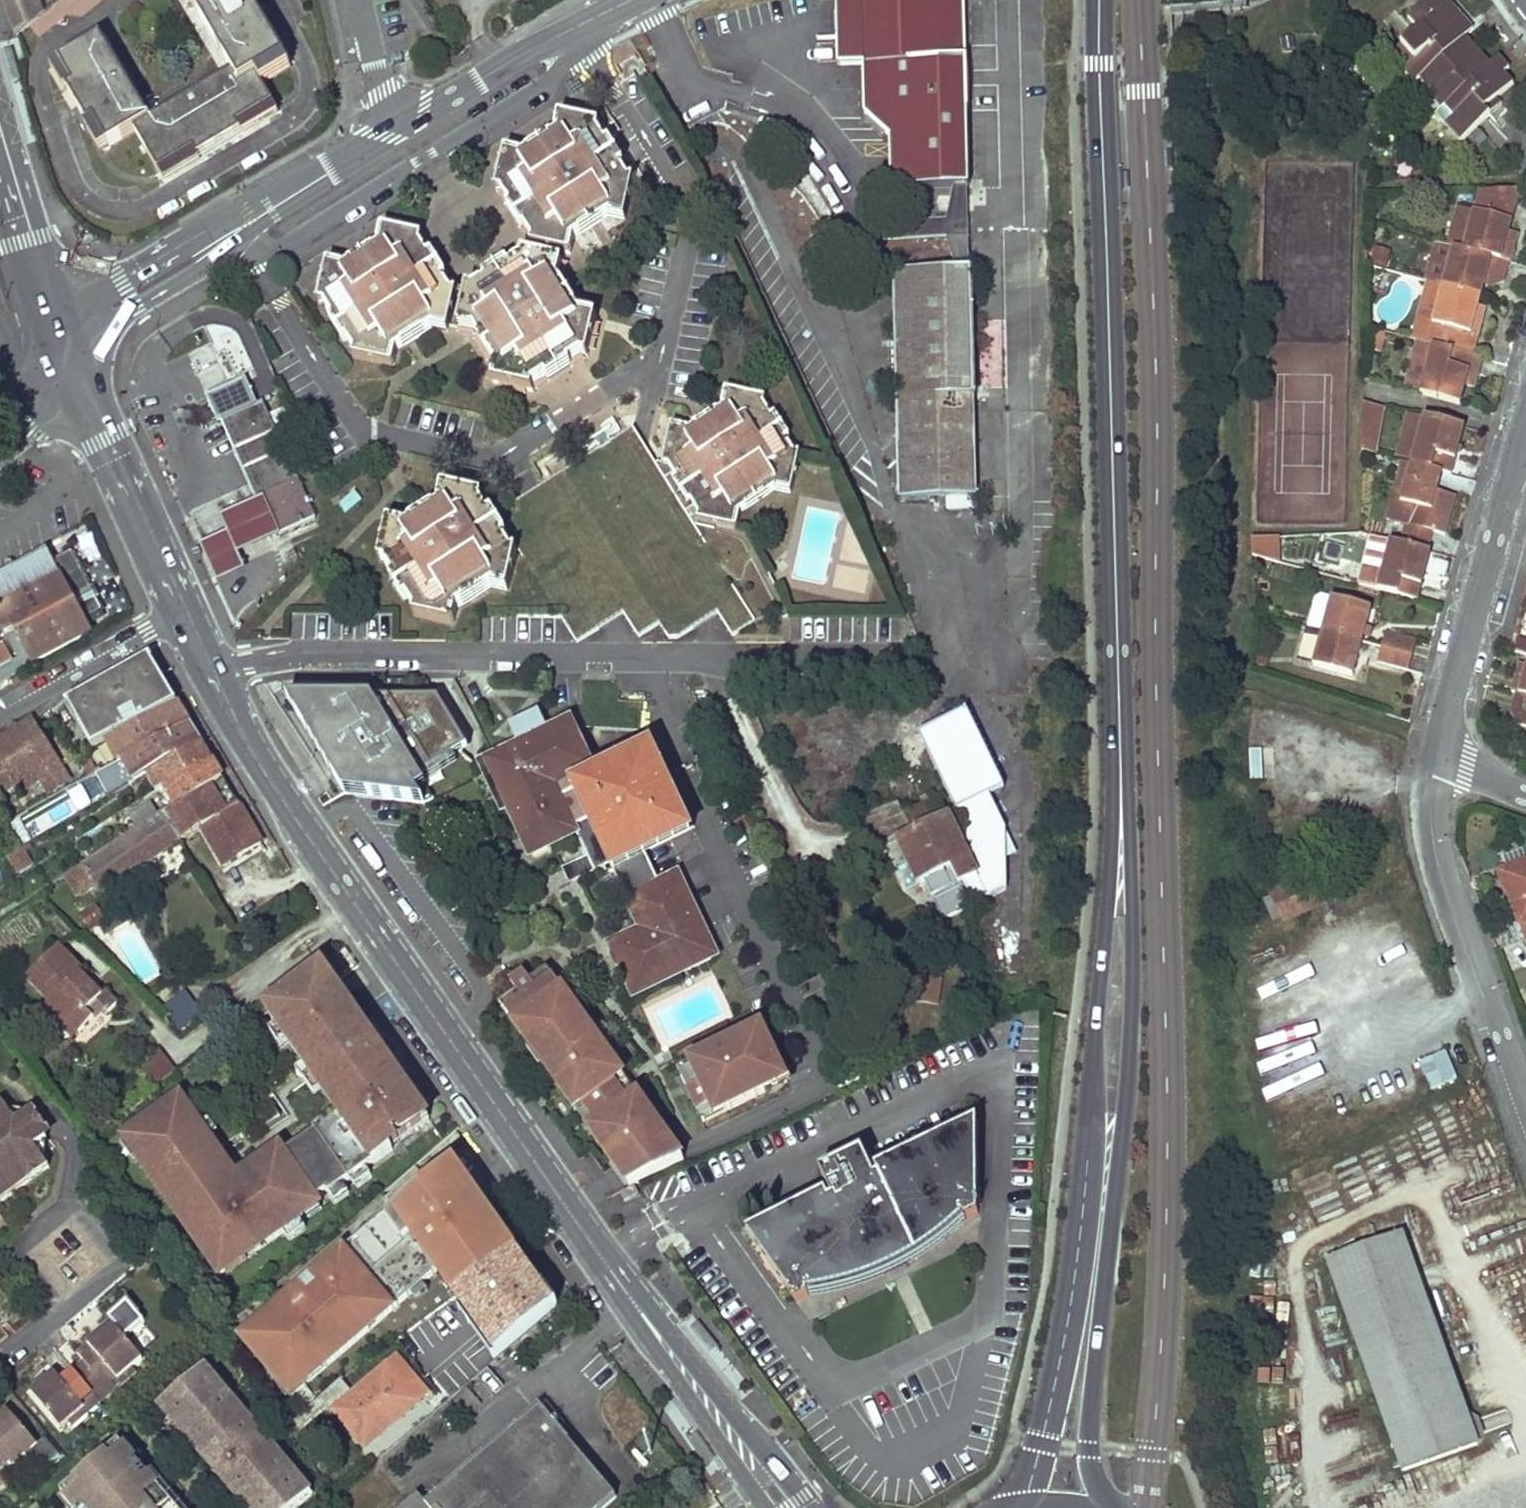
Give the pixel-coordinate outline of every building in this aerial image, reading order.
[(17,35),(42,16),(37,0),(4,0),(17,35)] [(293,67),(256,0),(196,0),(247,93),(293,67)] [(838,9),(838,56),(866,56),(888,56),(889,82),(890,109),(879,123),(890,135),(892,188),(950,185),(970,185),(966,57),(941,57),(939,0),(838,0),(838,9)] [(941,57),(966,57),(964,0),(939,0),(941,57)] [(1224,8),(1224,14),(1237,13),(1236,2),(1236,0),(1223,0),(1224,8)] [(1435,0),(1426,0),(1407,18),(1418,30),(1397,49),(1411,65),(1404,72),(1414,86),(1417,82),(1430,98),(1434,94),(1445,106),(1447,104),(1457,115),(1451,122),(1464,137),(1490,115),(1484,110),(1507,90),(1497,79),(1503,74),(1493,61),(1489,65),(1461,34),(1463,31),(1435,0)] [(105,36),(53,65),(105,157),(140,137),(166,182),(282,117),(264,85),(248,94),(235,71),(151,118),(105,36)] [(888,56),(866,56),(868,110),(879,123),(890,109),(889,82),(888,56)] [(329,267),(320,306),(327,308),(333,320),(337,318),(351,341),(348,342),(356,355),(355,362),(395,370),(398,353),(405,349),(400,341),(420,329),(424,337),(433,331),(448,335),(449,328),(478,334),(482,340),(491,335),(503,354),(494,359),(499,368),(495,382),(532,391),(534,383),(548,375),(546,372),(569,358),(571,360),(584,353),(590,354),(599,316),(584,312),(579,305),(570,310),(558,292),(567,286),(562,278),(568,252),(575,254),(579,238),(588,232),(583,224),(601,213),(605,220),(614,216),(629,219),(639,181),(631,179),(624,166),(620,168),(606,145),(609,144),(603,134),(604,127),(564,117),(561,133),(553,138),(559,147),(549,153),(540,159),(535,150),(526,155),(510,151),(501,191),(508,192),(515,204),(518,202),(532,224),(529,226),(537,239),(533,255),(525,254),(524,263),(512,269),(513,272),(502,279),(491,286),(490,284),(476,292),(469,290),(467,298),(450,294),(443,282),(439,284),(424,262),(429,259),(421,246),(422,240),(382,231),(379,248),(372,253),(378,263),(368,269),(358,275),(352,266),(345,270),(329,267)] [(553,138),(535,150),(540,159),(549,153),(559,147),(553,138)] [(627,164),(613,141),(609,144),(606,145),(620,168),(624,166),(627,164)] [(972,267),(970,185),(950,185),(950,215),(893,217),(894,238),(952,236),(952,267),(972,267)] [(515,204),(511,207),(525,229),(529,226),(532,224),(518,202),(515,204)] [(1514,221),(1476,210),(1465,250),(1500,259),(1509,262),(1515,241),(1508,239),(1514,221)] [(583,224),(588,232),(605,220),(601,213),(583,224)] [(1386,270),(1390,252),(1375,248),(1370,266),(1386,270)] [(1465,250),(1455,248),(1444,286),(1482,297),(1486,281),(1493,282),(1500,259),(1465,250)] [(372,253),(352,266),(358,275),(368,269),(378,263),(372,253)] [(447,279),(433,257),(429,259),(424,262),(439,284),(443,282),(447,279)] [(510,266),(487,280),(490,284),(491,286),(502,279),(513,272),(512,269),(510,266)] [(952,267),(894,269),(894,298),(888,307),(889,344),(897,360),(897,394),(901,496),(980,492),(972,267),(952,267)] [(579,305),(567,286),(558,292),(570,310),(579,305)] [(1482,297),(1444,286),(1433,324),(1445,328),(1439,344),(1473,354),(1484,316),(1478,314),(1482,297)] [(333,320),(329,323),(343,345),(348,342),(351,341),(337,318),(333,320)] [(400,341),(405,349),(414,343),(424,337),(420,329),(400,341)] [(491,335),(482,340),(494,359),(503,354),(491,335)] [(1439,344),(1433,343),(1419,394),(1459,405),(1468,370),(1478,372),(1482,356),(1473,354),(1439,344)] [(548,375),(550,379),(574,365),(571,360),(569,358),(546,372),(548,375)] [(897,360),(879,360),(878,394),(897,394),(897,360)] [(225,419),(265,403),(258,387),(253,376),(214,393),(219,404),(225,419)] [(768,394),(730,384),(726,400),(720,405),(725,415),(703,428),(698,418),(691,422),(673,418),(664,456),(670,458),(678,471),(681,469),(694,491),(691,493),(699,504),(697,511),(735,520),(739,504),(746,500),(741,491),(763,478),(768,487),(775,482),(792,488),(802,449),(795,448),(788,435),(785,437),(771,414),(774,412),(766,401),(768,394)] [(265,403),(225,419),(261,501),(276,536),(315,519),(265,403)] [(725,415),(720,405),(698,418),(703,428),(725,415)] [(1366,406),(1357,453),(1377,457),(1386,410),(1366,406)] [(791,432),(778,410),(774,412),(771,414),(785,437),(788,435),(791,432)] [(1464,427),(1425,416),(1411,464),(1445,473),(1450,474),(1456,454),(1464,427)] [(1412,507),(1408,525),(1445,535),(1455,498),(1439,493),(1445,473),(1411,464),(1401,503),(1412,507)] [(678,471),(674,474),(687,496),(691,493),(694,491),(681,469),(678,471)] [(763,478),(741,491),(746,500),(768,487),(763,478)] [(479,499),(440,489),(435,505),(429,510),(435,520),(415,532),(409,522),(400,528),(384,523),(375,563),(384,565),(390,577),(392,575),(407,597),(404,599),(411,610),(409,617),(448,627),(451,610),(459,606),(454,597),(474,585),(479,593),(487,589),(502,593),(512,555),(506,554),(499,540),(496,542),(482,519),(485,518),(477,506),(479,499)] [(276,536),(261,501),(249,506),(233,513),(224,517),(231,535),(223,539),(212,543),(205,546),(219,580),(226,577),(237,572),(245,569),(238,553),(248,548),(264,541),(276,536)] [(429,510),(409,522),(415,532),(435,520),(429,510)] [(499,540),(502,537),(489,516),(485,518),(482,519),(496,542),(499,540)] [(1280,562),(1280,536),(1250,536),(1251,562),(1280,562)] [(1390,541),(1375,588),(1416,599),(1420,582),(1428,551),(1390,541)] [(95,544),(78,548),(82,565),(99,561),(95,544)] [(49,552),(0,579),(0,622),(19,658),(16,659),(24,671),(93,633),(63,578),(49,552)] [(73,572),(63,578),(93,633),(103,627),(73,572)] [(390,577),(385,579),(399,603),(404,599),(407,597),(392,575),(390,577)] [(454,597),(459,606),(479,593),(474,585),(454,597)] [(1331,597),(1320,630),(1360,641),(1366,620),(1370,608),(1331,597)] [(1320,630),(1311,664),(1351,675),(1355,662),(1360,641),(1320,630)] [(1383,633),(1380,647),(1410,655),(1413,641),(1383,633)] [(22,674),(6,644),(0,648),(0,686),(22,674)] [(1380,647),(1377,660),(1406,669),(1410,655),(1380,647)] [(149,658),(69,702),(91,747),(106,739),(176,703),(162,680),(149,658)] [(1522,673),(1516,671),(1510,691),(1515,692),(1525,695),(1525,660),(1522,673)] [(357,695),(292,691),(344,791),(423,803),(432,798),(423,780),(416,766),(451,748),(460,743),(462,740),(443,700),(376,696),(378,702),(364,709),(357,695)] [(1515,692),(1509,712),(1516,723),(1525,726),(1525,695),(1515,692)] [(376,696),(357,695),(364,709),(378,702),(376,696)] [(176,703),(106,739),(117,761),(123,758),(189,725),(183,715),(176,703)] [(598,759),(575,710),(548,722),(541,706),(509,720),(517,737),(477,756),(502,810),(507,808),(529,855),(579,832),(589,854),(597,870),(611,863),(639,921),(604,937),(631,996),(722,954),(680,864),(659,874),(646,847),(697,823),(655,733),(598,759)] [(1008,788),(971,711),(923,733),(960,812),(993,795),(1008,788)] [(16,783),(35,771),(41,780),(49,792),(71,779),(32,720),(9,735),(0,740),(0,794),(16,783)] [(189,725),(123,758),(134,781),(145,775),(201,743),(196,735),(189,725)] [(201,743),(145,775),(156,792),(163,788),(213,764),(208,754),(201,743)] [(423,780),(458,763),(451,748),(416,766),(423,780)] [(98,772),(91,755),(81,760),(88,776),(98,772)] [(213,764),(163,788),(175,807),(222,780),(217,771),(213,764)] [(16,783),(22,791),(41,780),(35,771),(16,783)] [(175,807),(165,815),(181,841),(202,828),(224,863),(262,842),(235,801),(222,780),(175,807)] [(52,809),(61,823),(93,803),(84,789),(52,809)] [(960,812),(950,817),(978,876),(961,884),(964,890),(972,908),(1011,889),(1009,830),(993,795),(960,812)] [(924,803),(901,812),(897,801),(874,810),(886,841),(932,824),(924,803)] [(159,818),(152,805),(131,819),(138,830),(159,818)] [(141,833),(78,872),(88,888),(95,884),(101,892),(181,841),(165,815),(159,818),(138,830),(141,833)] [(978,876),(950,817),(909,837),(919,860),(910,864),(919,885),(928,880),(940,902),(964,890),(961,884),(978,876)] [(909,837),(899,842),(910,864),(919,860),(909,837)] [(9,859),(17,878),(36,870),(28,850),(9,859)] [(572,882),(597,870),(589,854),(564,865),(572,882)] [(1499,869),(1521,930),(1525,942),(1525,859),(1499,869)] [(78,872),(69,877),(79,894),(88,888),(78,872)] [(1265,892),(1283,928),(1318,910),(1300,874),(1265,892)] [(82,972),(57,946),(29,974),(52,998),(43,1006),(61,1024),(67,1018),(80,1031),(94,1018),(86,1010),(97,1000),(105,1007),(109,1012),(118,1004),(106,991),(102,996),(80,973),(82,972)] [(551,980),(545,971),(528,984),(533,992),(551,980)] [(311,973),(260,1009),(337,1120),(283,1158),(278,1150),(235,1179),(180,1103),(121,1142),(222,1279),(303,1218),(299,1212),(388,1152),(386,1145),(426,1119),(372,1045),(366,1037),(360,1042),(311,973)] [(587,1132),(612,1168),(659,1134),(634,1099),(625,1106),(605,1078),(615,1071),(589,1035),(583,1039),(570,1020),(576,1016),(551,980),(533,992),(528,984),(521,975),(508,984),(514,993),(520,1001),(503,1014),(528,1050),(534,1045),(548,1064),(541,1068),(567,1105),(575,1099),(594,1127),(587,1132)] [(514,993),(497,1006),(503,1014),(520,1001),(514,993)] [(97,1000),(86,1010),(94,1018),(105,1007),(97,1000)] [(589,1035),(576,1016),(570,1020),(583,1039),(589,1035)] [(67,1018),(61,1024),(74,1037),(80,1031),(67,1018)] [(757,1032),(735,1043),(738,1050),(760,1039),(757,1032)] [(699,1070),(676,1081),(694,1118),(716,1108),(720,1116),(760,1097),(757,1090),(779,1079),(760,1039),(738,1050),(735,1043),(695,1062),(699,1070)] [(528,1050),(541,1068),(548,1064),(534,1045),(528,1050)] [(163,1052),(144,1065),(159,1086),(178,1073),(163,1052)] [(1428,1092),(1457,1081),(1447,1053),(1417,1064),(1428,1092)] [(695,1062),(672,1072),(676,1081),(699,1070),(695,1062)] [(625,1106),(634,1099),(615,1071),(605,1078),(625,1106)] [(760,1097),(782,1086),(779,1079),(757,1090),(760,1097)] [(567,1105),(587,1132),(594,1127),(575,1099),(567,1105)] [(47,1164),(34,1146),(45,1138),(26,1110),(15,1119),(1,1100),(0,1100),(0,1198),(47,1164)] [(694,1118),(698,1126),(720,1116),(716,1108),(694,1118)] [(820,1204),(750,1236),(757,1244),(748,1252),(789,1308),(798,1305),(802,1302),(836,1296),(842,1293),(857,1289),(869,1284),(881,1279),(892,1273),(904,1267),(913,1262),(921,1257),(927,1252),(934,1247),(941,1242),(948,1236),(952,1232),(956,1227),(956,1224),(971,1221),(970,1125),(869,1178),(873,1185),(869,1186),(856,1161),(815,1182),(829,1207),(823,1210),(820,1204)] [(612,1168),(627,1189),(679,1164),(659,1134),(612,1168)] [(477,1198),(453,1162),(301,1286),(240,1336),(283,1387),(317,1360),(324,1366),(438,1269),(457,1296),(515,1254),(477,1198)] [(635,1188),(621,1194),(625,1203),(639,1197),(635,1188)] [(1445,1351),(1403,1234),(1329,1260),(1350,1318),(1357,1338),(1405,1471),(1479,1445),(1445,1351)] [(757,1244),(750,1236),(739,1239),(748,1252),(757,1244)] [(82,1361),(71,1370),(93,1395),(115,1376),(117,1378),(131,1366),(159,1342),(129,1307),(106,1326),(75,1352),(82,1361)] [(1350,1318),(1340,1322),(1347,1342),(1357,1338),(1350,1318)] [(699,1321),(690,1328),(709,1353),(718,1346),(699,1321)] [(135,1371),(131,1366),(117,1378),(115,1376),(93,1395),(99,1402),(135,1371)] [(330,1404),(365,1448),(428,1394),(417,1381),(409,1389),(389,1366),(353,1396),(340,1381),(352,1371),(349,1369),(328,1386),(332,1388),(293,1421),(299,1428),(330,1404)] [(160,1407),(195,1448),(198,1446),(216,1468),(219,1465),(228,1476),(222,1481),(245,1507),(296,1507),(312,1494),(206,1368),(160,1407)] [(93,1395),(71,1370),(58,1380),(52,1373),(37,1386),(29,1392),(60,1428),(67,1422),(85,1407),(82,1404),(93,1395)] [(99,1402),(93,1395),(82,1404),(85,1407),(67,1422),(70,1427),(99,1402)] [(405,1507),(601,1507),(616,1496),(581,1455),(540,1408),(427,1506),(418,1496),(405,1507)] [(38,1447),(8,1413),(0,1419),(0,1474),(1,1474),(10,1466),(13,1468),(30,1454),(38,1447)] [(697,1432),(688,1439),(706,1464),(715,1458),(697,1432)] [(75,1507),(176,1507),(120,1441),(61,1491),(75,1507)] [(198,1446),(195,1448),(222,1481),(228,1476),(219,1465),(216,1468),(198,1446)] [(1,1474),(7,1481),(34,1459),(30,1454),(13,1468),(10,1466),(1,1474)]
